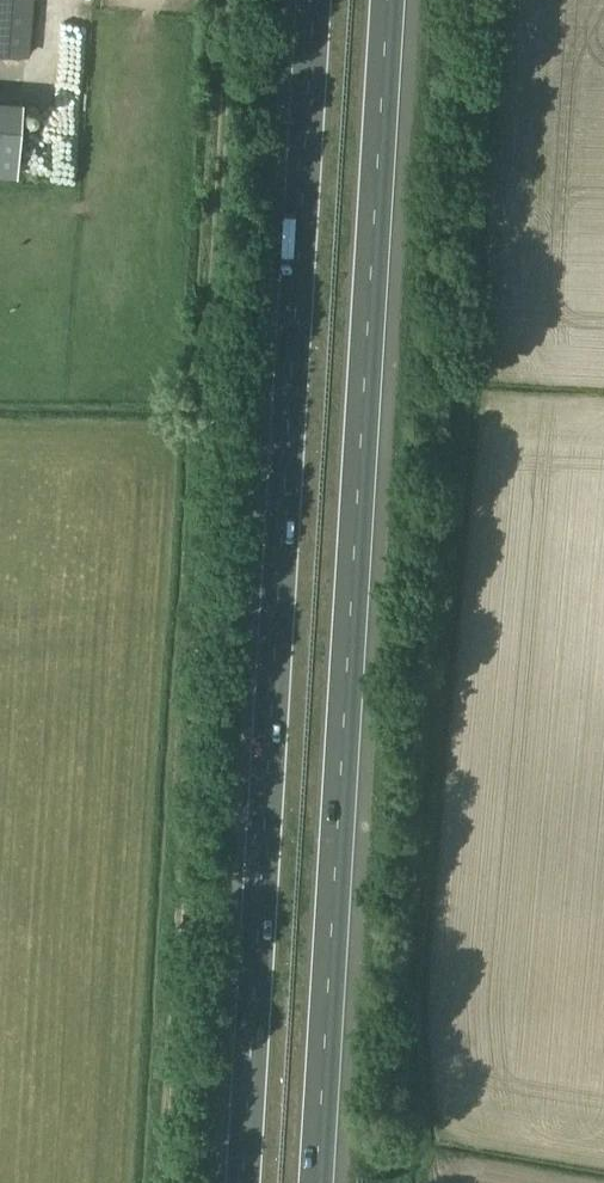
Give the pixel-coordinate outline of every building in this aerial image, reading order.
[(25,54),(29,0),(0,0),(0,52),(25,54)]
